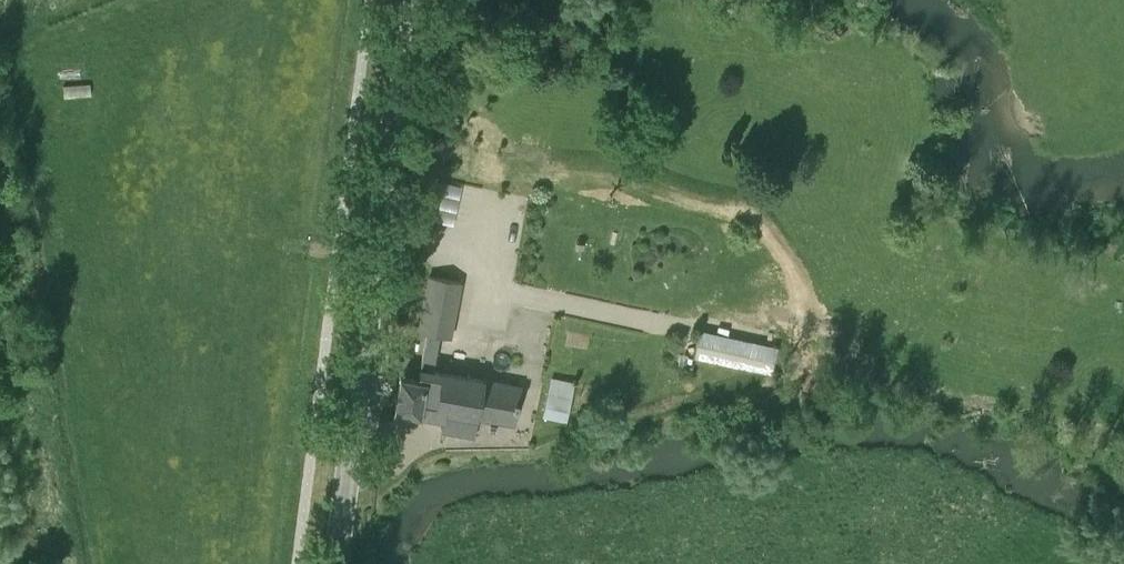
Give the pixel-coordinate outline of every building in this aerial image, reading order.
[(436,216),(457,218),(460,182),(439,180),(436,216)] [(428,274),(419,330),(450,335),(460,280),(428,274)] [(521,428),(529,390),(420,368),(418,379),(401,376),(395,408),(444,417),(442,429),(477,437),(480,420),(521,428)] [(576,381),(551,376),(543,416),(567,421),(576,381)]
